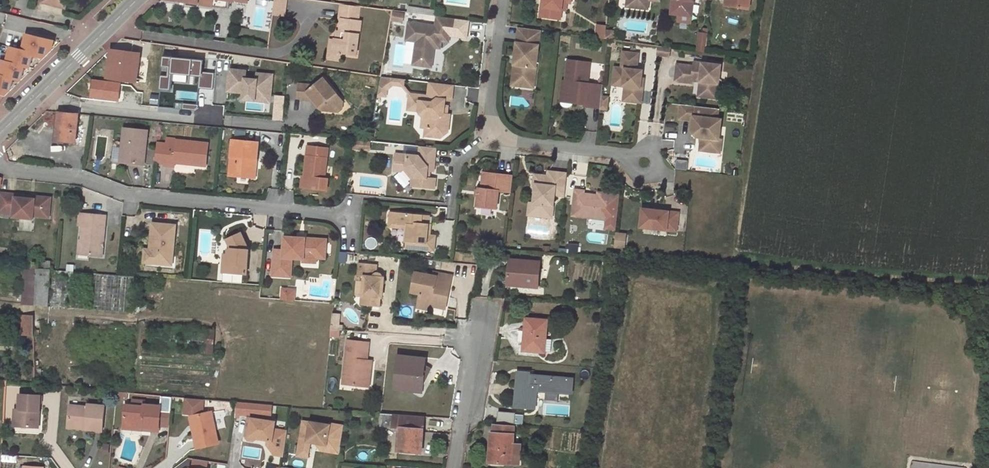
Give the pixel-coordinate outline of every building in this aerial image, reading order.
[(42,2),(65,8),(67,0),(43,0),(42,2)] [(212,6),(225,8),(227,0),(213,0),(212,6)] [(271,16),(283,17),(285,0),(273,0),(271,16)] [(543,18),(561,20),(562,11),(563,0),(546,0),(543,18)] [(572,0),(563,0),(562,11),(566,11),(567,3),(571,3),(572,0)] [(631,7),(647,9),(649,0),(632,0),(631,7)] [(671,14),(682,15),(683,12),(692,14),(694,0),(673,0),(671,14)] [(731,7),(749,10),(750,0),(732,0),(731,7)] [(341,53),(355,55),(360,21),(356,21),(358,6),(340,4),(338,22),(340,22),(338,34),(340,34),(339,41),(333,40),(331,56),(341,57),(341,53)] [(435,11),(408,7),(407,13),(435,16),(435,11)] [(402,15),(393,13),(392,20),(401,22),(402,15)] [(451,19),(436,17),(435,27),(408,23),(406,41),(416,42),(412,65),(421,66),(422,61),(431,62),(433,52),(431,52),(432,47),(433,48),(439,48),(440,41),(448,42),(451,19)] [(540,31),(522,28),(520,44),(517,43),(515,55),(518,55),(517,64),(514,64),(512,77),(516,82),(528,83),(533,80),(540,31)] [(606,31),(605,39),(613,41),(615,32),(606,31)] [(699,32),(697,51),(706,52),(708,33),(699,32)] [(4,96),(5,96),(9,91),(12,79),(20,80),(24,66),(29,67),(32,55),(43,58),(51,50),(53,41),(28,34),(24,50),(22,50),(10,47),(6,61),(1,60),(0,64),(0,94),(4,96)] [(331,56),(333,40),(325,39),(324,55),(331,56)] [(670,48),(657,46),(656,55),(669,57),(670,48)] [(140,54),(111,50),(107,78),(125,80),(123,91),(143,93),(145,83),(136,81),(140,54)] [(638,54),(623,52),(621,69),(614,68),(612,85),(624,87),(629,87),(628,102),(640,103),(643,79),(641,79),(637,78),(638,71),(636,70),(638,54)] [(324,55),(323,60),(340,63),(341,57),(331,56),(324,55)] [(589,63),(568,60),(565,81),(563,97),(584,99),(584,105),(583,107),(599,109),(601,98),(602,86),(587,84),(589,63)] [(708,67),(708,64),(694,63),(693,67),(677,65),(675,81),(692,83),(692,81),(700,82),(705,83),(703,97),(717,99),(721,66),(714,65),(714,67),(708,67)] [(246,71),(230,69),(228,90),(243,92),(247,92),(247,99),(258,100),(259,94),(271,95),(273,74),(258,73),(257,79),(246,78),(246,71)] [(393,78),(380,76),(377,95),(386,96),(387,90),(392,85),(403,86),(403,79),(401,79),(401,84),(392,83),(393,78)] [(512,77),(511,85),(532,88),(533,80),(528,83),(516,82),(512,77)] [(315,86),(298,84),(297,98),(313,100),(324,112),(330,113),(343,103),(344,102),(324,79),(315,86)] [(121,84),(93,81),(90,97),(119,101),(121,84)] [(565,81),(562,81),(560,102),(584,105),(584,99),(563,97),(565,81)] [(455,85),(434,83),(433,93),(429,96),(411,94),(409,110),(419,111),(424,117),(428,118),(427,128),(432,129),(431,137),(442,138),(449,132),(451,115),(448,114),(445,114),(446,106),(446,100),(453,101),(455,85)] [(271,95),(259,94),(258,100),(270,102),(271,95)] [(343,109),(343,103),(330,113),(337,114),(343,109)] [(719,109),(681,105),(679,119),(693,121),(692,130),(694,130),(698,135),(698,138),(701,138),(700,144),(708,145),(707,152),(720,153),(722,140),(719,140),(721,120),(717,119),(719,109)] [(78,113),(58,111),(55,140),(75,142),(78,113)] [(124,128),(121,150),(127,151),(126,162),(144,164),(147,130),(124,128)] [(166,144),(163,164),(163,166),(173,167),(174,163),(189,164),(205,166),(207,143),(176,140),(176,145),(166,144)] [(253,160),(257,161),(259,142),(233,140),(229,176),(251,178),(253,160)] [(369,141),(355,140),(354,148),(369,150),(370,141),(369,141)] [(166,144),(156,143),(154,162),(163,164),(166,144)] [(307,177),(306,189),(328,191),(329,180),(325,179),(329,148),(308,146),(304,177),(307,177)] [(435,147),(420,146),(419,156),(395,154),(394,170),(401,171),(404,169),(406,167),(414,177),(412,178),(411,186),(434,188),(435,178),(429,178),(426,178),(427,170),(429,170),(433,171),(435,147)] [(688,170),(689,160),(666,157),(678,169),(688,170)] [(404,169),(412,178),(414,177),(406,167),(404,169)] [(564,196),(567,174),(548,171),(548,176),(547,178),(545,178),(543,176),(534,175),(534,182),(535,184),(533,203),(531,205),(530,213),(532,216),(552,218),(554,195),(564,196)] [(511,192),(513,176),(483,172),(481,188),(479,188),(479,190),(478,196),(477,206),(496,209),(499,191),(511,192)] [(583,191),(575,190),(572,216),(607,220),(610,198),(597,196),(583,194),(583,191)] [(13,215),(13,218),(33,220),(33,217),(49,219),(51,198),(35,196),(34,200),(16,198),(16,194),(0,193),(0,214),(13,215)] [(679,214),(643,210),(641,228),(676,232),(679,214)] [(428,223),(429,215),(394,212),(393,222),(397,226),(408,227),(406,246),(434,249),(435,234),(430,234),(427,234),(428,223)] [(78,243),(78,250),(87,250),(89,251),(89,255),(101,256),(102,247),(100,246),(101,242),(103,243),(105,216),(79,214),(77,228),(81,228),(80,243),(78,243)] [(607,220),(606,229),(616,230),(617,222),(607,220)] [(153,251),(152,263),(172,265),(173,251),(171,251),(171,246),(173,247),(176,226),(151,224),(149,251),(153,251)] [(229,244),(228,250),(233,250),(232,256),(227,255),(226,264),(229,264),(228,273),(246,274),(249,250),(247,250),(247,247),(240,234),(227,240),(229,244)] [(626,236),(616,234),(614,247),(624,248),(626,236)] [(300,240),(300,237),(284,236),(282,250),(273,249),(272,276),(290,277),(292,259),(303,259),(304,255),(315,256),(315,258),(325,258),(326,239),(305,238),(305,240),(300,240)] [(579,246),(569,245),(568,253),(578,254),(579,246)] [(143,263),(152,263),(153,251),(149,251),(145,250),(143,263)] [(315,263),(315,258),(315,256),(304,255),(303,259),(303,262),(315,263)] [(37,267),(37,262),(0,258),(0,267),(23,269),(37,271),(37,269),(37,267)] [(539,262),(509,260),(508,282),(528,284),(528,287),(537,287),(538,287),(539,262)] [(364,277),(363,295),(372,296),(371,305),(380,306),(381,297),(384,297),(386,277),(384,277),(384,273),(383,272),(381,271),(379,271),(378,271),(376,272),(377,264),(360,263),(358,276),(364,277)] [(21,304),(35,305),(37,271),(23,269),(21,304)] [(37,271),(35,305),(47,306),(49,274),(50,270),(37,269),(37,271)] [(452,274),(434,270),(433,274),(416,271),(412,291),(420,293),(418,306),(430,309),(431,304),(446,307),(452,274)] [(224,281),(244,284),(245,276),(225,273),(224,281)] [(66,307),(67,275),(52,274),(50,306),(66,307)] [(134,277),(94,274),(94,277),(88,277),(86,309),(132,312),(134,277)] [(372,296),(363,295),(362,304),(371,305),(372,296)] [(33,315),(21,315),(22,335),(33,335),(33,315)] [(544,351),(545,339),(546,321),(527,319),(524,350),(544,352),(544,351)] [(215,329),(150,324),(149,349),(213,354),(215,329)] [(365,371),(366,360),(368,342),(346,340),(342,379),(354,380),(353,385),(368,387),(370,372),(365,371)] [(405,385),(419,393),(432,367),(425,364),(426,356),(397,353),(394,383),(404,383),(405,385)] [(561,392),(562,378),(529,375),(529,373),(518,372),(515,406),(535,408),(537,391),(561,392)] [(573,379),(562,378),(561,392),(572,393),(573,379)] [(393,390),(419,393),(405,385),(404,383),(394,383),(393,390)] [(36,411),(40,411),(41,395),(19,394),(18,410),(14,410),(13,426),(35,428),(36,411)] [(195,413),(195,415),(198,429),(193,430),(197,448),(218,443),(211,412),(201,414),(202,400),(187,399),(186,413),(195,413)] [(271,405),(236,403),(236,406),(235,413),(270,416),(271,405)] [(104,406),(88,405),(87,408),(70,406),(68,425),(85,426),(85,429),(102,431),(104,406)] [(143,428),(160,428),(160,423),(170,424),(171,412),(161,411),(161,406),(145,405),(145,407),(126,406),(124,429),(143,431),(143,428)] [(516,414),(499,412),(499,422),(515,424),(516,415),(516,414)] [(424,416),(394,414),(393,427),(399,428),(397,451),(421,453),(424,416)] [(523,416),(516,415),(515,424),(522,424),(523,416)] [(287,432),(287,431),(273,429),(275,422),(248,418),(246,436),(248,439),(253,440),(256,438),(268,439),(267,443),(267,444),(274,454),(283,456),(287,432)] [(340,448),(344,426),(330,424),(330,425),(310,422),(310,423),(303,422),(297,457),(308,458),(310,443),(316,444),(316,445),(320,451),(326,452),(327,446),(340,448)] [(515,426),(494,425),(493,433),(492,433),(489,463),(501,464),(501,460),(519,461),(520,444),(513,444),(515,426)] [(327,446),(326,452),(339,454),(340,448),(327,446)]
